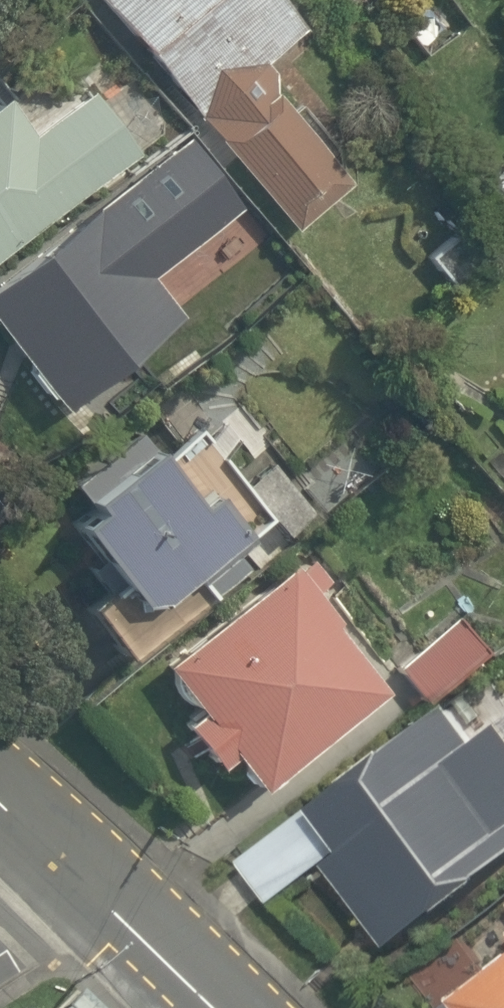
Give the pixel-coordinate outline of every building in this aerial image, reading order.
[(286,237),(340,192),(248,85),(304,37),(273,0),(84,0),(286,237)] [(136,148),(92,90),(42,128),(0,72),(0,252),(136,148)] [(0,289),(0,347),(53,416),(178,321),(97,215),(0,289)] [(452,229),(419,255),(450,296),(484,270),(452,229)] [(73,608),(116,662),(304,514),(217,403),(156,452),(134,424),(66,478),(88,506),(61,528),(105,584),(73,608)] [(157,669),(192,716),(177,728),(214,779),(230,767),(254,799),(396,694),(299,564),(157,669)] [(462,619),(391,670),(420,710),(491,659),(462,619)] [(241,864),(273,907),(328,865),(393,950),(503,866),(503,714),(502,712),(474,733),(452,705),(241,864)] [(429,1007),(503,1007),(503,949),(429,1007)] [(82,993),(68,1007),(97,1007),(82,993)]
